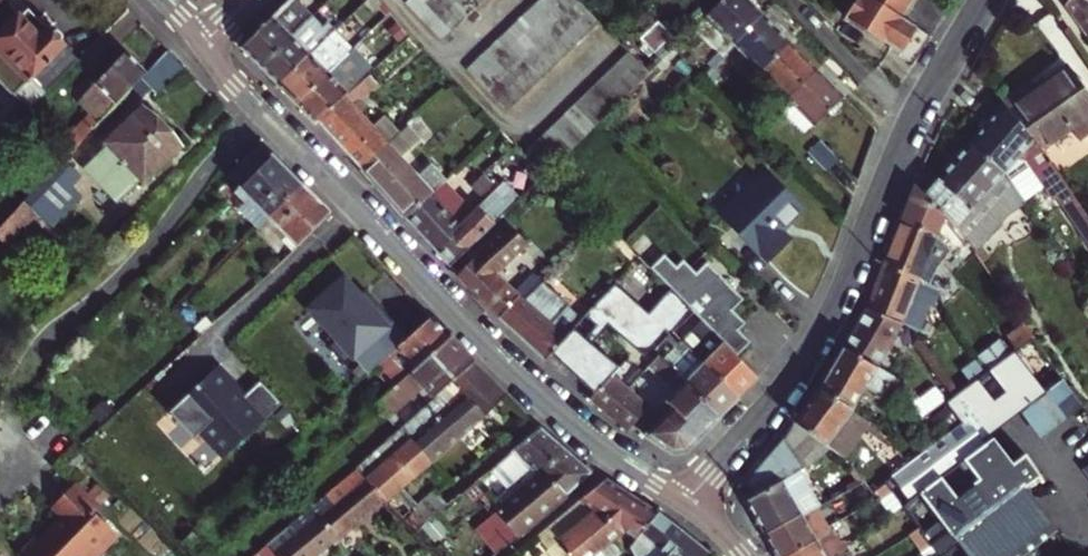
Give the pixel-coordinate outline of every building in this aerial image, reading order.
[(260,64),(312,15),(296,0),(287,0),(249,37),(241,45),(260,64)] [(379,2),(377,0),(365,0),(364,2),(356,9),(363,17),(379,2)] [(423,0),(407,0),(404,3),(423,22),(434,11),(423,0)] [(445,0),(423,0),(434,11),(445,0)] [(464,18),(447,0),(445,0),(434,11),(453,29),(464,18)] [(464,18),(475,7),(469,0),(447,0),(464,18)] [(555,23),(568,12),(556,0),(538,0),(535,3),(555,23)] [(568,12),(580,0),(556,0),(568,12)] [(568,12),(588,32),(600,20),(580,0),(568,12)] [(734,45),(765,16),(749,0),(720,0),(709,11),(692,27),(703,38),(692,49),(682,37),(673,46),(703,76),(712,68),(707,63),(718,54),(722,58),(734,45)] [(867,26),(870,22),(882,30),(879,34),(903,51),(920,26),(906,16),(916,0),(857,0),(848,13),(867,26)] [(1065,2),(1087,35),(1087,0),(1066,0),(1065,2)] [(535,3),(523,15),(543,35),(555,23),(535,3)] [(25,112),(76,61),(61,46),(62,37),(56,31),(50,32),(46,29),(27,10),(19,17),(17,14),(0,31),(0,87),(25,112)] [(453,29),(434,11),(423,22),(442,41),(453,29)] [(555,23),(576,43),(588,32),(568,12),(555,23)] [(278,82),(334,30),(326,21),(322,25),(312,15),(260,64),(278,82)] [(543,35),(523,15),(512,26),(532,46),(543,35)] [(734,45),(759,70),(789,41),(765,16),(734,45)] [(563,56),(576,43),(555,23),(543,35),(563,56)] [(512,26),(500,37),(521,57),(532,46),(512,26)] [(278,82),(296,101),(352,47),(334,30),(278,82)] [(532,46),(552,66),(563,56),(543,35),(532,46)] [(489,48),(508,69),(521,57),(500,37),(489,48)] [(779,106),(817,68),(789,41),(759,70),(770,82),(783,95),(771,107),(774,110),(779,106)] [(100,45),(80,64),(91,74),(110,56),(100,45)] [(532,46),(521,57),(541,77),(552,66),(532,46)] [(318,119),(373,69),(352,47),(296,101),(316,121),(318,119)] [(489,48),(478,59),(498,79),(508,69),(489,48)] [(145,73),(122,98),(131,107),(151,90),(155,95),(183,69),(166,51),(145,73)] [(403,60),(393,51),(373,69),(318,119),(350,155),(376,132),(370,126),(351,106),(403,60)] [(630,51),(619,61),(639,81),(650,70),(649,69),(630,51)] [(81,97),(103,118),(122,98),(145,73),(124,52),(81,97)] [(707,63),(712,68),(714,70),(724,60),(722,58),(718,54),(707,63)] [(541,77),(521,57),(508,69),(528,90),(541,77)] [(498,79),(478,59),(468,69),(487,90),(498,79)] [(608,71),(629,92),(639,81),(619,61),(608,71)] [(1003,101),(1034,136),(1038,142),(1048,158),(1077,138),(1085,150),(1087,148),(1087,93),(1070,66),(1035,89),(1030,81),(1003,101)] [(805,133),(844,96),(817,68),(779,106),(805,133)] [(508,69),(498,79),(517,100),(528,90),(508,69)] [(608,71),(598,82),(618,102),(629,92),(608,71)] [(517,100),(498,79),(487,90),(507,111),(517,100)] [(587,92),(607,113),(618,102),(598,82),(587,92)] [(763,121),(759,117),(756,113),(767,103),(770,107),(771,107),(783,95),(770,82),(739,112),(756,129),(763,121)] [(587,92),(577,102),(597,123),(601,119),(607,113),(587,92)] [(1003,101),(968,141),(1003,172),(1012,162),(1034,136),(1003,101)] [(577,102),(566,112),(587,133),(597,123),(577,102)] [(759,117),(770,107),(767,103),(756,113),(759,117)] [(376,132),(350,155),(361,168),(388,143),(410,123),(393,106),(370,126),(376,132)] [(106,146),(85,167),(118,201),(140,180),(143,183),(179,147),(140,107),(103,143),(106,146)] [(771,107),(770,107),(759,117),(763,121),(766,124),(777,113),(774,110),(771,107)] [(556,123),(577,143),(587,133),(566,112),(556,123)] [(59,164),(63,161),(97,124),(88,115),(49,156),(58,165),(59,164)] [(556,123),(546,132),(567,153),(577,143),(556,123)] [(410,127),(401,135),(411,145),(419,137),(410,127)] [(534,143),(554,164),(567,153),(546,132),(534,143)] [(399,156),(411,145),(401,135),(390,146),(388,143),(361,168),(405,214),(432,190),(399,156)] [(1034,136),(1012,162),(1017,167),(1025,159),(1047,193),(1053,189),(1031,158),(1031,148),(1038,142),(1034,136)] [(818,140),(809,149),(828,169),(838,160),(818,140)] [(960,232),(973,251),(1008,211),(1024,202),(1003,172),(968,141),(923,191),(943,214),(960,232)] [(1072,192),(1048,158),(1038,142),(1031,148),(1031,158),(1053,189),(1060,200),(1072,192)] [(229,179),(238,187),(269,155),(257,143),(225,175),(229,179)] [(523,154),(543,176),(554,164),(534,143),(523,154)] [(248,197),(267,217),(299,185),(269,155),(238,187),(233,192),(243,202),(248,197)] [(80,178),(63,161),(59,164),(58,165),(22,202),(36,216),(50,230),(80,197),(71,188),(80,178)] [(719,212),(767,259),(787,239),(780,231),(802,209),(762,170),(719,212)] [(495,182),(490,177),(483,184),(488,189),(495,182)] [(459,221),(471,210),(444,179),(432,190),(405,214),(436,250),(464,226),(459,221)] [(923,191),(913,180),(900,220),(936,231),(943,214),(923,191)] [(503,181),(498,185),(471,210),(459,221),(464,226),(436,250),(450,265),(519,198),(503,181)] [(281,240),(292,250),(327,213),(299,185),(267,217),(286,236),(281,240)] [(0,227),(0,242),(5,248),(36,216),(22,202),(0,227)] [(286,236),(267,217),(255,229),(274,248),(281,240),(286,236)] [(615,228),(607,219),(598,226),(607,236),(615,228)] [(900,220),(882,262),(920,277),(933,282),(940,260),(928,255),(936,231),(900,220)] [(508,224),(456,272),(479,295),(476,298),(498,316),(519,294),(524,297),(543,279),(551,271),(547,268),(538,275),(533,272),(515,289),(496,272),(526,243),(508,224)] [(615,228),(607,236),(632,261),(639,254),(615,228)] [(951,230),(945,234),(949,239),(954,235),(951,230)] [(964,248),(954,235),(949,239),(959,252),(964,248)] [(733,312),(739,306),(728,296),(734,290),(706,262),(696,272),(682,258),(676,265),(665,254),(651,266),(663,279),(690,308),(701,319),(736,355),(750,342),(738,331),(745,324),(733,312)] [(865,306),(902,321),(920,277),(882,262),(865,306)] [(387,326),(344,277),(310,307),(337,336),(329,344),(345,363),(387,326)] [(570,302),(543,279),(524,297),(519,294),(498,316),(546,358),(551,352),(581,317),(573,311),(567,305),(570,302)] [(668,288),(648,310),(666,327),(669,330),(690,308),(668,288)] [(744,300),(734,290),(728,296),(739,306),(744,300)] [(573,311),(581,317),(582,317),(591,307),(583,300),(573,311)] [(648,310),(641,304),(609,340),(627,355),(634,361),(666,327),(648,310)] [(902,321),(865,306),(843,344),(876,365),(902,321)] [(581,317),(551,352),(563,362),(600,325),(594,319),(599,314),(591,307),(582,317),(581,317)] [(375,367),(392,385),(393,385),(449,337),(430,317),(375,367)] [(736,355),(701,319),(681,340),(677,345),(683,352),(688,346),(739,395),(755,377),(736,355)] [(674,342),(661,355),(720,414),(739,395),(688,346),(683,352),(677,345),(681,340),(669,330),(665,335),(674,342)] [(1008,337),(1016,347),(1023,342),(1015,332),(1008,337)] [(393,385),(392,385),(372,403),(378,409),(385,417),(422,385),(433,397),(446,385),(473,361),(449,337),(393,385)] [(1011,351),(1001,337),(976,356),(986,370),(1011,351)] [(566,366),(595,391),(620,363),(627,355),(609,340),(606,338),(598,349),(590,341),(566,366)] [(876,365),(843,344),(818,387),(851,408),(864,386),(882,395),(888,384),(893,375),(876,365)] [(1083,406),(1062,377),(1045,388),(1016,347),(945,399),(961,423),(889,479),(908,501),(919,493),(984,444),(983,438),(1021,409),(1041,436),(1083,406)] [(640,395),(618,419),(629,428),(632,424),(673,453),(688,449),(720,414),(661,355),(658,352),(645,369),(636,377),(629,386),(640,395)] [(645,369),(634,361),(627,355),(620,363),(636,377),(645,369)] [(354,467),(384,500),(507,394),(473,361),(446,385),(354,467)] [(589,397),(618,419),(640,395),(629,386),(636,377),(620,363),(595,391),(589,397)] [(280,402),(258,380),(241,395),(214,366),(167,409),(190,436),(201,428),(225,455),(280,402)] [(803,467),(829,446),(825,444),(835,431),(847,438),(859,423),(881,441),(885,437),(871,421),(851,408),(818,387),(817,387),(782,435),(803,467)] [(933,393),(914,407),(921,417),(940,403),(933,393)] [(943,416),(953,429),(961,423),(952,409),(943,416)] [(529,470),(537,477),(544,472),(566,494),(592,472),(538,427),(488,470),(506,489),(529,470)] [(746,499),(764,530),(798,511),(800,515),(814,507),(819,504),(799,469),(803,467),(782,435),(744,479),(753,494),(746,499)] [(1006,468),(988,442),(919,493),(953,536),(1021,488),(1038,476),(1023,457),(1006,468)] [(381,497),(354,467),(253,555),(317,555),(381,497)] [(499,549),(566,494),(544,472),(537,477),(479,525),(499,549)] [(1024,487),(1044,513),(1058,503),(1038,476),(1024,487)] [(636,539),(657,512),(605,479),(580,500),(624,531),(636,539)] [(871,493),(887,514),(888,514),(901,504),(884,481),(872,490),(871,493)] [(1055,530),(1021,488),(953,536),(967,555),(1021,555),(1055,530)] [(25,555),(109,555),(122,543),(97,520),(102,513),(78,489),(56,510),(68,521),(41,547),(38,543),(25,555)] [(404,520),(415,531),(438,512),(447,504),(432,490),(410,508),(412,513),(404,520)] [(488,491),(485,494),(491,501),(495,497),(488,491)] [(480,499),(485,506),(491,501),(485,494),(480,499)] [(547,549),(558,542),(569,555),(618,555),(621,553),(611,542),(624,531),(580,500),(535,537),(547,549)] [(901,504),(888,514),(900,531),(914,520),(901,504)] [(827,524),(825,525),(814,507),(800,515),(798,511),(764,530),(778,555),(828,527),(827,524)] [(415,531),(436,552),(458,533),(438,512),(415,531)] [(711,554),(657,512),(636,539),(629,547),(632,553),(633,555),(710,555),(711,554)] [(847,549),(845,545),(841,546),(827,524),(828,527),(778,555),(834,555),(847,549)] [(479,525),(473,529),(495,553),(499,549),(479,525)] [(919,550),(929,545),(919,532),(910,538),(919,550)] [(547,549),(546,550),(550,555),(569,555),(558,542),(547,549)] [(919,550),(923,555),(937,555),(929,545),(919,550)]
